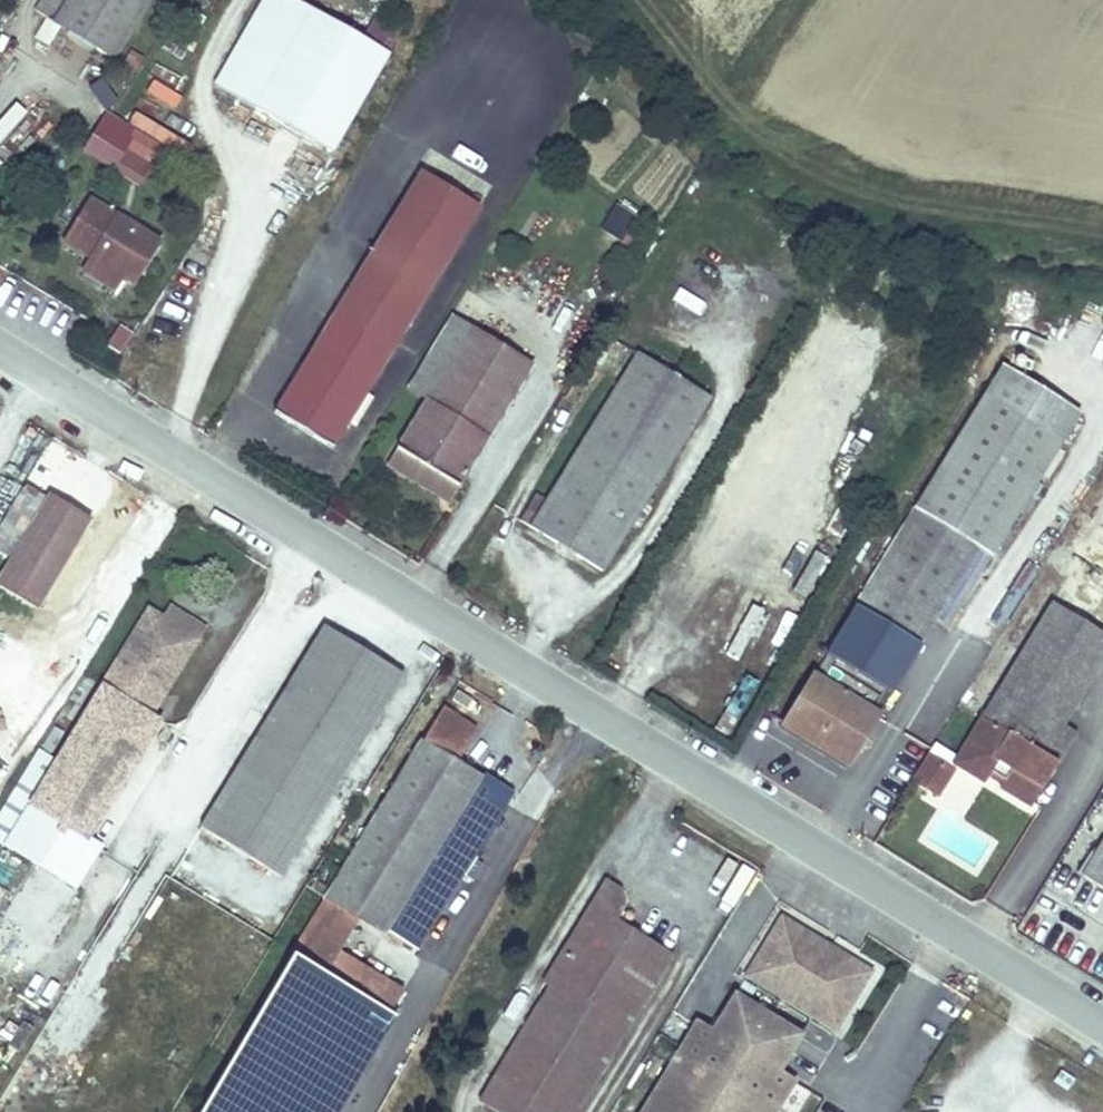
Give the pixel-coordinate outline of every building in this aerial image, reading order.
[(111,65),(152,0),(38,0),(29,14),(111,65)] [(329,159),(388,60),(384,57),(358,42),(286,0),(261,0),(237,41),(262,55),(234,103),(329,159)] [(358,42),(384,57),(401,29),(374,14),(358,42)] [(209,88),(234,103),(262,55),(237,41),(209,88)] [(27,116),(12,105),(0,121),(0,153),(27,116)] [(161,145),(106,111),(82,150),(139,186),(152,165),(150,163),(161,145)] [(483,205),(421,168),(273,412),(334,449),(483,205)] [(87,258),(77,272),(110,291),(119,277),(133,285),(153,252),(139,243),(142,237),(84,202),(59,242),(87,258)] [(613,202),(598,231),(624,244),(639,215),(613,202)] [(153,252),(157,246),(142,237),(139,243),(153,252)] [(419,369),(433,378),(467,325),(444,311),(431,333),(438,337),(419,369)] [(398,444),(460,480),(532,359),(470,320),(398,444)] [(124,356),(134,334),(116,325),(105,347),(124,356)] [(706,405),(633,359),(525,531),(598,576),(706,405)] [(1077,419),(998,370),(820,658),(889,700),(932,631),(943,637),(1077,419)] [(389,460),(449,496),(460,480),(398,444),(389,460)] [(38,610),(93,520),(48,493),(0,573),(0,587),(38,610)] [(808,598),(823,559),(808,553),(793,592),(808,598)] [(200,640),(207,627),(170,605),(162,617),(200,640)] [(1061,732),(1102,664),(1102,640),(1048,607),(949,769),(1027,817),(1075,740),(1061,732)] [(162,617),(148,608),(113,665),(165,697),(200,640),(162,617)] [(786,650),(797,617),(781,612),(770,645),(786,650)] [(195,832),(275,881),(400,678),(321,629),(195,832)] [(113,665),(101,684),(153,716),(165,697),(113,665)] [(740,721),(754,682),(739,677),(725,715),(740,721)] [(879,721),(809,679),(774,736),(844,778),(879,721)] [(55,760),(28,804),(90,841),(91,839),(163,722),(153,716),(101,684),(55,760)] [(478,727),(443,706),(422,739),(420,738),(289,955),(324,976),(340,951),(358,921),(385,937),(387,933),(483,776),(458,761),(478,727)] [(91,839),(90,841),(28,804),(55,760),(38,749),(0,812),(0,843),(77,890),(103,846),(91,839)] [(934,802),(952,772),(928,757),(910,787),(934,802)] [(483,776),(387,933),(418,952),(514,793),(484,774),(483,776)] [(1102,898),(1102,841),(1078,882),(1102,898)] [(487,1111),(578,1111),(670,961),(611,925),(623,904),(617,893),(601,883),(538,986),(544,990),(474,1104),(487,1111)] [(777,920),(740,981),(832,1037),(870,976),(832,953),(827,962),(807,949),(812,941),(777,920)] [(832,953),(812,941),(807,949),(827,962),(832,953)] [(365,999),(379,974),(340,951),(324,976),(365,999)] [(289,955),(197,1111),(340,1111),(395,1017),(391,1014),(365,999),(324,976),(289,955)] [(391,1014),(406,990),(379,974),(365,999),(391,1014)] [(730,998),(707,1036),(691,1026),(638,1111),(779,1111),(794,1088),(778,1078),(800,1040),(730,998)]
